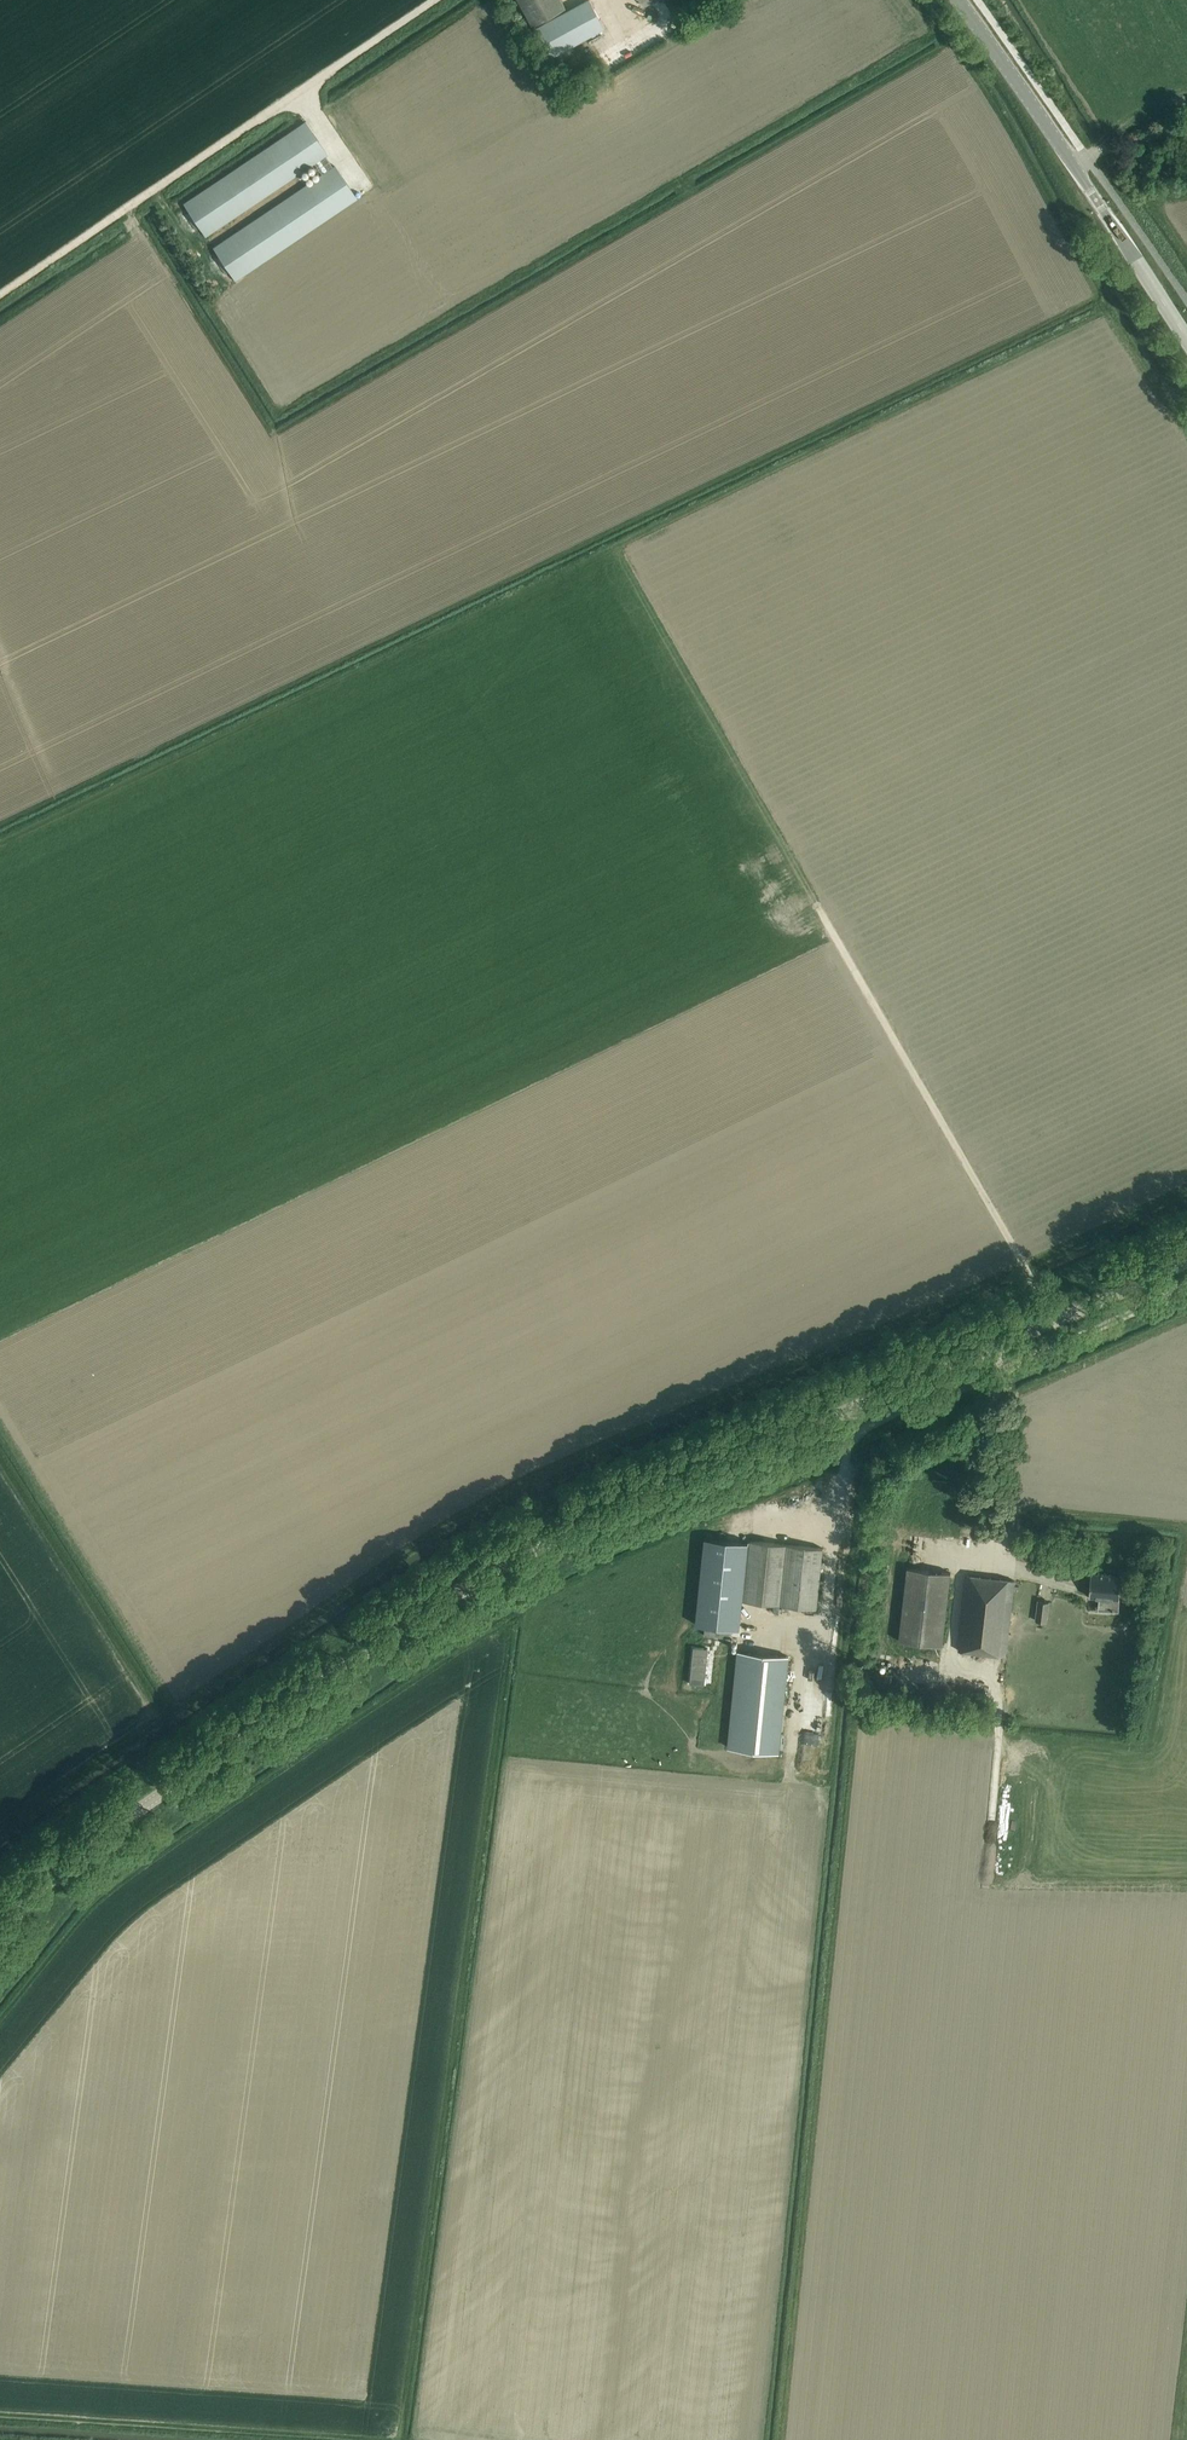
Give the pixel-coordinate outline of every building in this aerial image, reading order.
[(566,7),(562,0),(519,0),(533,25),(566,7)] [(605,26),(590,0),(586,0),(536,28),(552,56),(605,26)] [(659,0),(640,0),(644,8),(659,0)] [(326,153),(304,121),(298,125),(297,124),(294,126),(295,127),(183,202),(189,211),(184,214),(194,230),(199,226),(205,236),(313,162),(321,174),(212,247),(218,255),(214,258),(224,274),(229,271),(235,280),(356,198),(334,165),(332,167),(324,155),(326,153)] [(717,1558),(736,1559),(736,1538),(718,1537),(717,1558)] [(744,1600),(780,1604),(786,1543),(751,1540),(744,1600)] [(823,1547),(786,1543),(780,1604),(816,1607),(823,1547)] [(942,1645),(949,1584),(951,1572),(907,1567),(898,1640),(942,1645)] [(1118,1611),(1120,1586),(1121,1574),(1090,1572),(1088,1596),(1099,1597),(1098,1609),(1118,1611)] [(1003,1655),(1011,1591),(1012,1579),(967,1574),(958,1649),(1003,1655)] [(1047,1621),(1050,1601),(1037,1599),(1034,1620),(1047,1621)] [(815,1644),(813,1652),(825,1655),(827,1647),(815,1644)] [(695,1646),(691,1683),(706,1684),(709,1647),(695,1646)] [(787,1655),(739,1650),(729,1747),(777,1752),(787,1655)]
